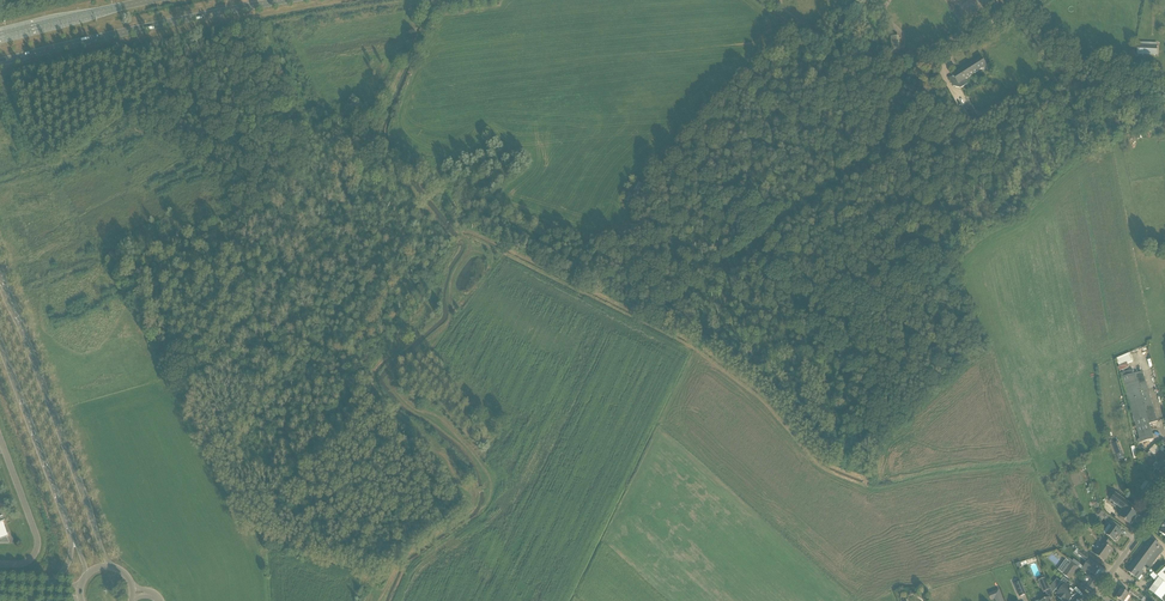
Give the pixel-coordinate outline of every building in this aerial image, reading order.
[(1137,44),(1137,54),(1157,55),(1157,45),(1137,44)] [(981,58),(953,76),(958,84),(965,79),(986,66),(981,58)] [(635,180),(623,200),(632,205),(643,185),(635,180)] [(1121,371),(1135,364),(1130,352),(1115,359),(1121,371)] [(1154,439),(1149,424),(1158,421),(1155,410),(1143,372),(1134,374),(1133,371),(1133,370),(1120,373),(1122,378),(1140,440),(1138,440),(1139,443),(1142,442),(1154,439)] [(1155,444),(1152,447),(1158,453),(1161,450),(1155,444)] [(1152,447),(1149,450),(1153,454),(1155,456),(1158,453),(1152,447)] [(1124,458),(1121,450),(1115,452),(1117,457),(1119,457),(1120,459),(1124,458)] [(1143,464),(1150,456),(1144,451),(1137,459),(1143,464)] [(1155,469),(1162,474),(1164,470),(1164,463),(1157,457),(1155,460),(1159,463),(1155,469)] [(1157,489),(1149,483),(1138,499),(1146,504),(1157,489)] [(1125,511),(1120,518),(1130,526),(1138,515),(1130,510),(1133,506),(1115,494),(1110,501),(1125,511)] [(1,538),(4,539),(5,537),(9,535),(6,536),(2,526),(5,525),(5,524),(3,525),(1,521),(3,520),(0,521),(0,520),(0,539),(1,538)] [(1115,542),(1119,537),(1122,533),(1119,531),(1122,528),(1111,520),(1108,524),(1112,527),(1106,535),(1115,542)] [(1094,555),(1096,556),(1104,562),(1112,550),(1108,547),(1111,544),(1102,537),(1099,541),(1102,544),(1094,555)] [(1137,558),(1146,565),(1156,553),(1159,555),(1163,550),(1160,547),(1160,546),(1151,539),(1137,558)] [(1081,551),(1078,555),(1086,561),(1086,560),(1088,561),(1090,558),(1081,551)] [(1127,571),(1137,579),(1143,572),(1142,571),(1146,565),(1137,558),(1127,571)] [(1059,568),(1064,572),(1071,563),(1066,559),(1059,568)] [(1088,561),(1082,569),(1089,574),(1090,572),(1095,576),(1099,569),(1088,561)] [(1069,579),(1078,568),(1071,563),(1063,574),(1069,579)] [(1149,575),(1156,581),(1159,578),(1157,576),(1153,572),(1149,575)] [(1089,574),(1087,577),(1085,577),(1081,584),(1091,591),(1099,581),(1089,574)] [(1043,593),(1050,590),(1045,578),(1038,581),(1043,593)] [(1076,594),(1069,587),(1071,585),(1064,578),(1060,582),(1061,583),(1056,590),(1058,592),(1057,593),(1060,596),(1059,598),(1062,600),(1064,600),(1065,600),(1066,600),(1070,600),(1071,600),(1072,600),(1074,598),(1073,597),(1076,594)] [(1149,591),(1162,600),(1164,600),(1164,584),(1159,578),(1156,581),(1149,591)] [(1014,585),(1019,597),(1026,594),(1021,582),(1014,585)] [(1131,588),(1129,592),(1141,600),(1144,597),(1139,594),(1136,591),(1131,588)] [(995,600),(1003,600),(999,590),(989,594),(991,600),(995,599),(995,600)] [(1121,600),(1125,600),(1129,595),(1122,590),(1116,598),(1121,600)]
